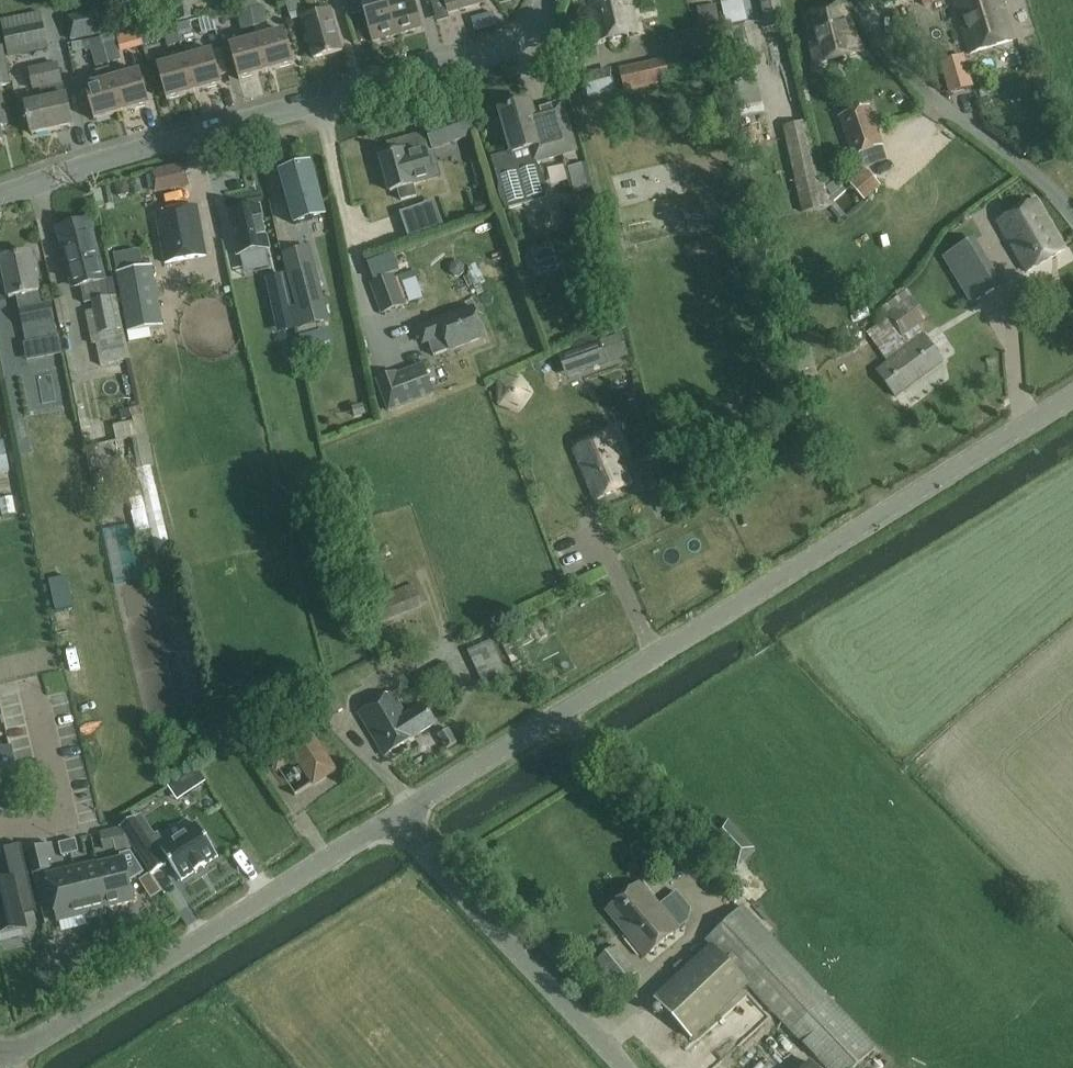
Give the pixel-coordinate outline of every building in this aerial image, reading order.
[(257,0),(240,0),(242,10),(258,7),(257,0)] [(300,0),(294,0),(286,2),(290,15),(292,20),(304,16),(300,0)] [(387,0),(344,0),(349,16),(363,13),(371,42),(396,35),(387,0)] [(396,35),(422,28),(414,0),(387,0),(396,35)] [(447,14),(485,3),(484,0),(443,0),(447,14)] [(639,33),(631,0),(589,0),(599,42),(639,33)] [(780,0),(761,0),(767,27),(785,24),(780,0)] [(1013,40),(1002,0),(954,0),(970,53),(1013,40)] [(194,18),(191,2),(173,6),(176,21),(194,18)] [(863,52),(846,3),(805,15),(815,66),(863,52)] [(251,9),(254,27),(268,25),(264,7),(251,9)] [(254,27),(251,9),(237,12),(241,30),(254,27)] [(70,40),(104,34),(100,10),(66,16),(70,40)] [(313,58),(341,50),(330,10),(302,18),(313,58)] [(41,12),(1,20),(9,57),(49,49),(41,12)] [(189,21),(175,25),(180,43),(194,40),(189,21)] [(180,43),(175,25),(163,28),(162,27),(140,33),(143,45),(166,39),(168,47),(180,43)] [(285,31),(271,35),(268,25),(254,27),(257,39),(267,72),(294,64),(285,31)] [(108,64),(103,45),(102,38),(83,41),(86,52),(92,50),(96,67),(108,64)] [(267,72),(257,39),(230,47),(239,80),(267,72)] [(989,48),(995,69),(1022,60),(1016,40),(989,48)] [(116,41),(103,45),(108,64),(121,60),(116,41)] [(10,85),(3,48),(0,49),(0,87),(10,85)] [(212,52),(185,59),(194,93),(222,85),(212,52)] [(972,86),(963,56),(941,63),(950,93),(972,86)] [(185,59),(184,60),(157,67),(166,100),(194,93),(185,59)] [(620,71),(624,93),(669,84),(664,62),(620,71)] [(66,95),(62,96),(60,84),(61,84),(57,64),(29,70),(33,89),(40,87),(43,100),(24,105),(31,135),(73,125),(66,95)] [(95,72),(98,84),(85,88),(94,121),(122,113),(112,80),(113,80),(109,68),(95,72)] [(140,72),(113,80),(112,80),(122,113),(149,105),(140,72)] [(500,111),(511,152),(491,157),(498,183),(499,193),(501,201),(506,208),(508,208),(509,209),(545,199),(545,198),(547,197),(548,188),(545,179),(540,172),(537,162),(575,152),(562,103),(545,108),(550,127),(538,130),(530,103),(500,111)] [(887,158),(883,145),(869,107),(840,118),(858,168),(887,158)] [(474,136),(467,118),(466,114),(424,128),(433,150),(474,136)] [(830,208),(811,121),(783,127),(802,214),(830,208)] [(430,177),(425,155),(429,153),(424,134),(386,144),(389,155),(380,157),(389,191),(397,189),(400,200),(416,196),(413,185),(412,181),(430,177)] [(1072,181),(1072,158),(1061,161),(1067,183),(1072,181)] [(586,190),(592,188),(585,164),(567,169),(575,195),(587,192),(586,190)] [(320,202),(321,202),(311,165),(281,174),(291,210),(295,224),(324,216),(320,202)] [(857,178),(870,194),(879,186),(866,170),(857,178)] [(126,181),(115,184),(118,197),(129,194),(126,181)] [(845,209),(860,193),(849,183),(834,199),(845,209)] [(399,203),(406,229),(441,220),(434,194),(399,203)] [(1065,249),(1060,240),(1036,200),(998,223),(1027,272),(1065,249)] [(206,257),(202,237),(196,207),(155,214),(165,264),(206,257)] [(238,255),(268,249),(259,207),(229,214),(238,255)] [(107,298),(99,260),(89,220),(57,228),(67,268),(72,267),(76,280),(77,288),(81,287),(84,304),(91,303),(98,335),(117,331),(110,297),(107,298)] [(971,241),(958,249),(943,258),(971,304),(999,287),(971,241)] [(315,270),(309,247),(296,251),(283,254),(297,307),(294,308),(299,328),(329,321),(315,270)] [(1,260),(9,298),(22,296),(24,308),(41,304),(39,292),(38,292),(31,254),(1,260)] [(451,272),(455,276),(460,276),(463,272),(464,267),(460,263),(454,263),(451,267),(451,272)] [(128,334),(163,327),(152,267),(117,274),(128,334)] [(406,306),(394,275),(370,284),(381,314),(406,306)] [(267,280),(275,316),(292,312),(284,276),(267,280)] [(1051,285),(1057,296),(1065,292),(1059,280),(1051,285)] [(24,308),(19,309),(23,328),(36,325),(38,338),(57,334),(54,321),(55,321),(51,302),(41,304),(24,308)] [(484,337),(473,308),(416,330),(422,344),(427,342),(433,356),(448,350),(448,351),(484,337)] [(627,356),(620,335),(560,356),(567,377),(627,356)] [(943,362),(924,336),(877,371),(896,397),(943,362)] [(41,340),(45,358),(62,354),(58,337),(41,340)] [(810,350),(791,355),(796,374),(815,368),(810,350)] [(422,365),(396,375),(395,373),(376,381),(388,412),(433,394),(422,365)] [(506,405),(519,391),(509,382),(496,397),(506,405)] [(611,434),(574,450),(596,501),(633,485),(611,434)] [(4,443),(0,444),(0,474),(10,472),(4,443)] [(655,459),(646,463),(639,465),(650,492),(666,485),(655,459)] [(130,505),(133,532),(148,530),(145,503),(130,505)] [(372,627),(423,607),(414,583),(407,586),(404,577),(390,583),(394,591),(363,603),(372,627)] [(502,668),(486,629),(464,638),(480,677),(502,668)] [(435,724),(424,705),(406,716),(392,693),(359,714),(384,756),(435,724)] [(334,770),(304,724),(265,750),(278,769),(296,757),(314,784),(334,770)] [(11,726),(3,741),(22,750),(29,735),(11,726)] [(437,737),(446,750),(457,743),(449,729),(437,737)] [(18,805),(11,777),(16,776),(9,748),(0,751),(0,809),(18,805)] [(183,779),(191,791),(204,783),(196,771),(183,779)] [(168,861),(172,866),(181,881),(218,857),(196,824),(195,824),(196,825),(165,844),(158,833),(149,840),(135,819),(135,818),(120,827),(121,828),(151,874),(151,875),(166,865),(165,865),(164,864),(168,861)] [(737,869),(756,851),(726,820),(707,837),(737,869)] [(112,832),(95,836),(98,850),(115,846),(112,832)] [(67,842),(70,855),(79,853),(76,840),(67,842)] [(267,841),(253,848),(260,861),(274,853),(267,841)] [(59,844),(62,857),(70,855),(67,842),(59,844)] [(26,929),(21,911),(36,908),(20,845),(4,849),(11,880),(0,882),(0,936),(26,929)] [(49,870),(47,860),(55,858),(52,845),(28,851),(34,874),(49,870)] [(134,901),(124,858),(97,865),(107,908),(134,901)] [(107,908),(97,865),(74,870),(84,913),(107,908)] [(84,913),(74,870),(48,877),(58,919),(84,913)] [(139,881),(151,900),(162,893),(150,874),(139,881)] [(680,930),(641,882),(606,911),(645,959),(680,930)] [(653,1001),(692,1041),(748,987),(826,1067),(856,1067),(877,1048),(742,907),(706,942),(711,946),(653,1001)] [(638,973),(616,946),(596,962),(618,989),(638,973)]
